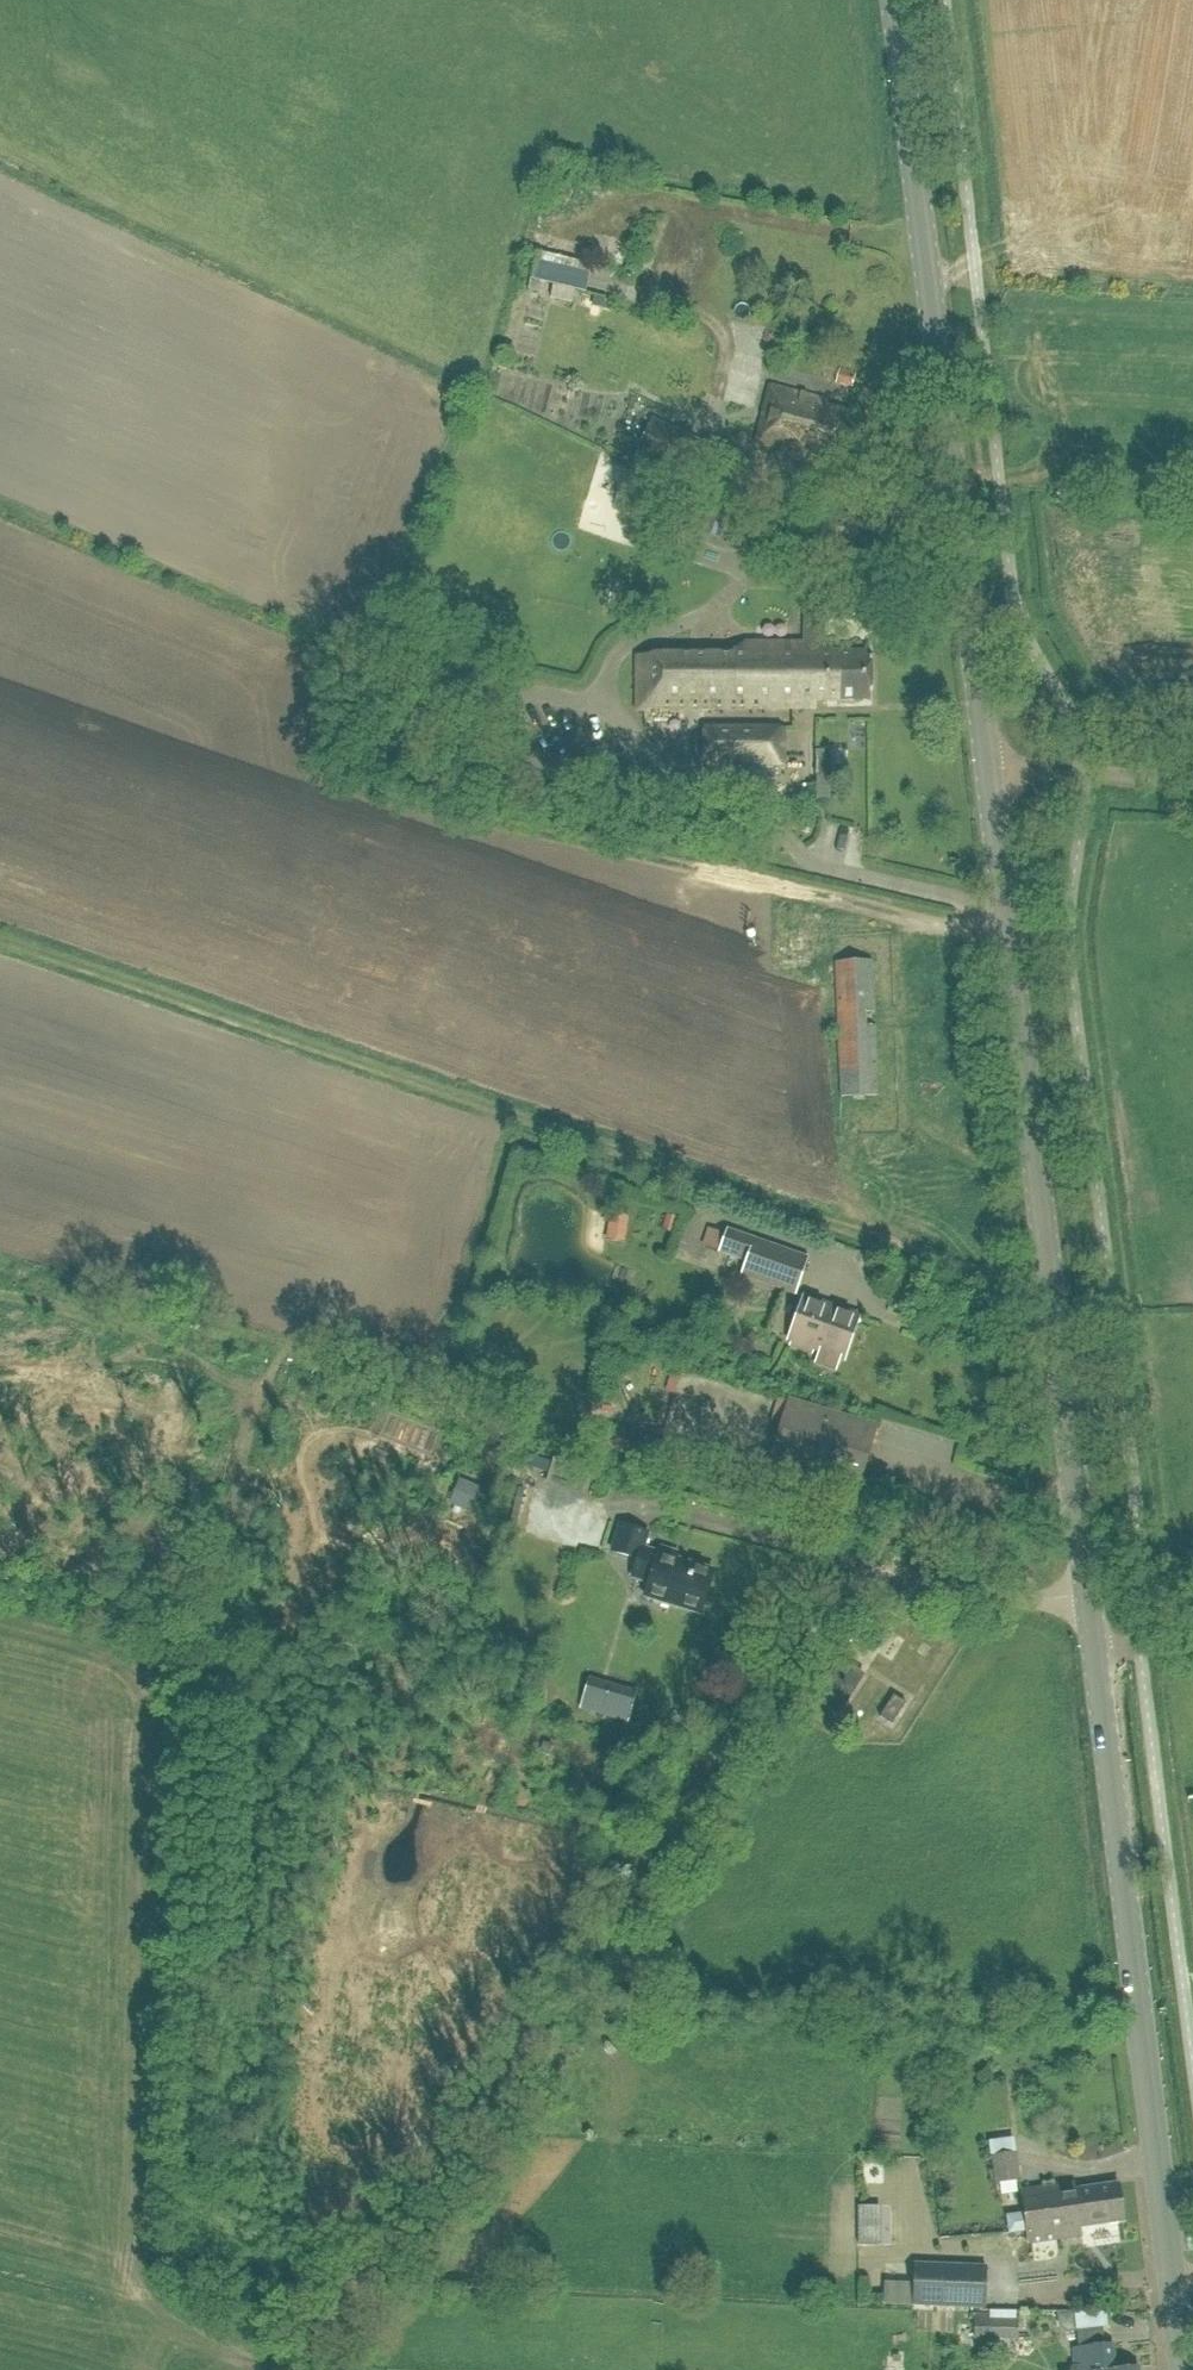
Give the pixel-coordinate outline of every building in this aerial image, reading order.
[(569,282),(572,256),(545,253),(542,278),(569,282)] [(860,389),(861,377),(841,376),(840,388),(860,389)] [(757,445),(793,454),(796,443),(810,447),(808,455),(832,461),(845,414),(824,409),(825,403),(771,389),(757,445)] [(730,501),(745,467),(698,445),(700,442),(652,419),(635,456),(730,501)] [(688,656),(664,658),(633,658),(632,713),(645,713),(645,711),(815,712),(815,703),(869,703),(870,653),(825,652),(825,612),(804,612),(803,644),(747,643),(730,656),(688,656)] [(780,769),(781,729),(704,727),(703,769),(780,769)] [(816,801),(831,801),(831,750),(816,750),(816,801)] [(702,835),(683,830),(679,845),(698,850),(702,835)] [(841,1098),(877,1096),(872,962),(835,963),(841,1098)] [(920,1096),(936,1096),(936,1084),(919,1084),(920,1096)] [(613,1243),(633,1244),(634,1217),(614,1216),(613,1243)] [(727,1230),(719,1253),(745,1263),(740,1277),(796,1296),(809,1258),(727,1230)] [(843,1360),(858,1318),(803,1298),(788,1341),(793,1343),(791,1347),(810,1353),(812,1349),(843,1360)] [(858,1489),(875,1429),(788,1403),(770,1463),(858,1489)] [(605,1426),(598,1447),(654,1464),(661,1444),(605,1426)] [(764,1457),(771,1434),(761,1431),(754,1454),(764,1457)] [(647,1533),(620,1525),(612,1551),(636,1558),(630,1579),(647,1584),(643,1599),(699,1616),(703,1602),(712,1570),(675,1558),(677,1552),(660,1547),(658,1553),(643,1548),(647,1533)] [(865,1676),(840,1660),(815,1699),(839,1715),(865,1676)] [(589,1678),(580,1709),(628,1723),(637,1692),(589,1678)] [(893,1725),(906,1703),(894,1696),(881,1717),(893,1725)] [(996,2151),(1020,2147),(1018,2135),(994,2139),(996,2151)] [(1017,2152),(1015,2152),(994,2155),(992,2155),(996,2184),(1021,2180),(1017,2152)] [(1119,2183),(1076,2189),(1075,2183),(1022,2190),(1029,2243),(1083,2236),(1082,2228),(1124,2222),(1119,2183)] [(914,2264),(912,2305),(984,2308),(986,2267),(914,2264)] [(1080,2311),(1081,2328),(1111,2326),(1110,2310),(1080,2311)] [(1072,2313),(1059,2314),(1060,2326),(1065,2331),(1074,2330),(1072,2313)] [(1019,2319),(990,2319),(989,2319),(989,2315),(974,2315),(974,2339),(1019,2340),(1019,2319)] [(1138,2368),(1116,2369),(1113,2344),(1078,2348),(1078,2349),(1074,2349),(1076,2369),(1070,2369),(1138,2369),(1138,2368)]
